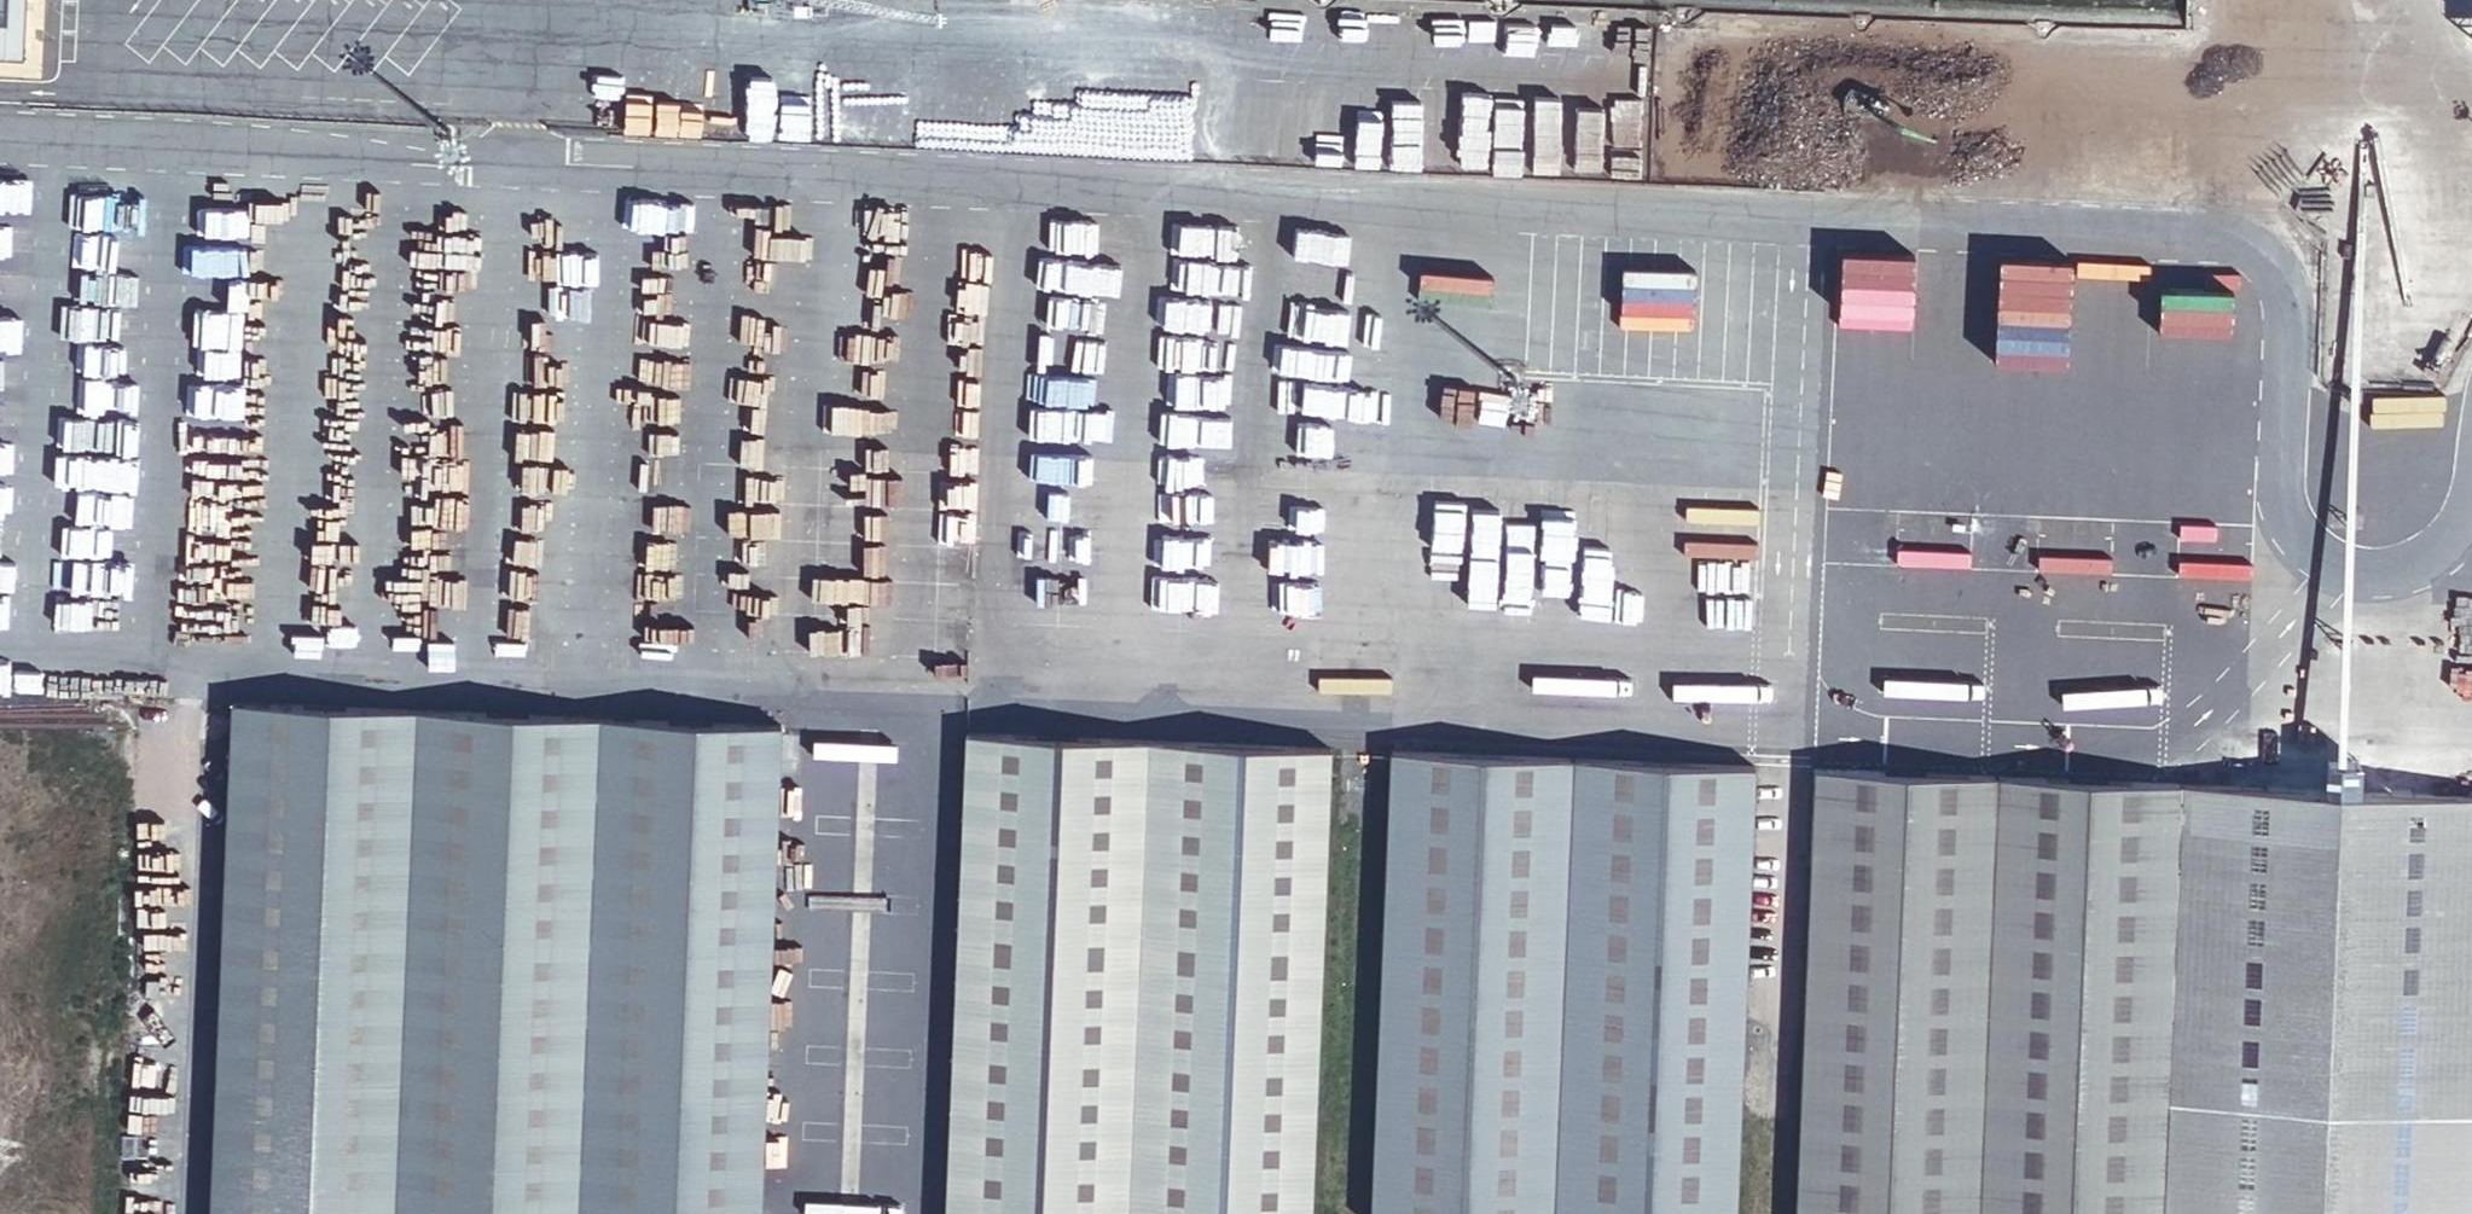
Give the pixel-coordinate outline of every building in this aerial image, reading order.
[(227,706),(210,1213),(754,1213),(770,725),(227,706)] [(939,1213),(1304,1213),(1321,747),(955,732),(939,1213)] [(1366,1213),(1726,1213),(1744,765),(1379,750),(1366,1213)] [(1789,1213),(2152,1213),(2170,783),(1807,768),(1789,1213)] [(2170,783),(2152,1213),(2471,1213),(2471,795),(2170,783)]
